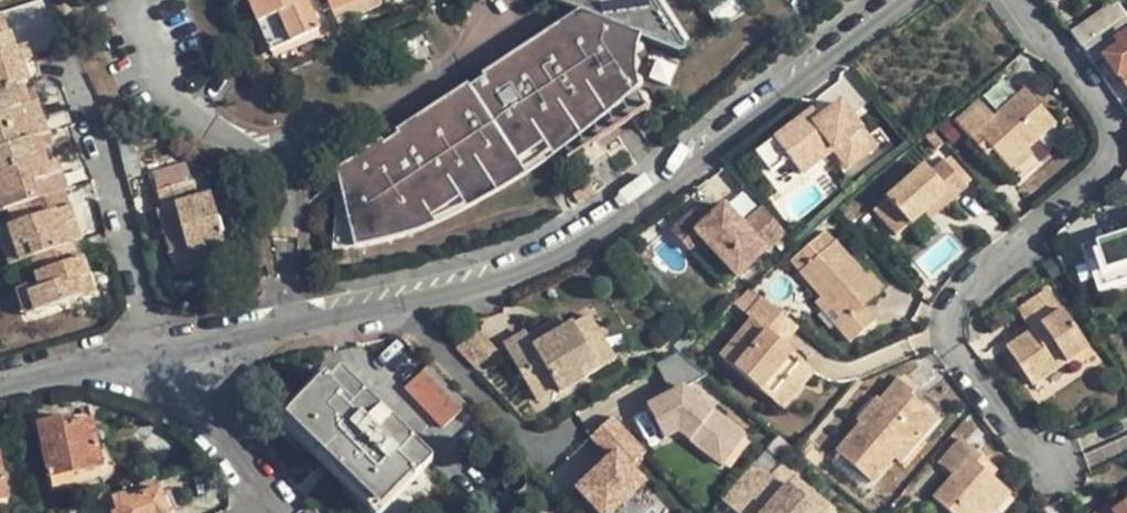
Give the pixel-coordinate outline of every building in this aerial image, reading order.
[(270,48),(318,28),(306,0),(248,0),(270,48)] [(331,10),(354,0),(327,0),(331,10)] [(378,0),(354,0),(331,10),(337,23),(368,10),(366,6),(378,1),(378,0)] [(528,141),(536,136),(545,148),(560,136),(567,145),(573,154),(638,106),(635,99),(633,89),(632,71),(634,53),(635,42),(638,35),(676,49),(681,48),(682,43),(679,38),(655,0),(549,0),(578,10),(564,22),(493,80),(492,84),(528,141)] [(562,20),(564,22),(578,10),(549,0),(562,20)] [(1115,2),(1070,32),(1080,47),(1081,46),(1125,15),(1115,2)] [(24,82),(31,79),(24,60),(33,57),(28,43),(20,46),(8,10),(0,13),(0,90),(24,82)] [(1125,15),(1081,46),(1093,64),(1102,58),(1126,93),(1126,18),(1125,15)] [(564,22),(562,20),(484,72),(492,84),(493,80),(564,22)] [(479,75),(480,78),(487,86),(492,84),(484,72),(479,75)] [(465,89),(469,94),(487,86),(480,78),(465,89)] [(19,123),(12,104),(30,99),(27,88),(24,82),(0,90),(0,129),(19,123)] [(390,137),(437,212),(514,159),(510,153),(528,141),(492,84),(487,86),(469,94),(401,138),(397,132),(390,137)] [(35,85),(27,88),(30,99),(12,104),(19,123),(46,115),(35,85)] [(1001,165),(1024,144),(1049,120),(1020,90),(990,118),(977,103),(952,125),(973,147),(979,144),(989,153),(1001,165)] [(949,120),(952,125),(977,103),(973,99),(949,120)] [(80,104),(75,106),(49,114),(54,130),(86,121),(80,104)] [(811,111),(754,154),(768,172),(785,159),(798,176),(831,151),(844,169),(871,149),(838,104),(817,120),(811,111)] [(19,123),(0,129),(0,169),(49,154),(46,145),(43,134),(51,132),(46,115),(19,123)] [(55,143),(51,132),(43,134),(46,145),(55,143)] [(542,161),(567,145),(560,136),(545,148),(536,136),(528,141),(542,161)] [(380,152),(424,221),(437,212),(390,137),(380,144),(380,152)] [(500,189),(542,161),(528,141),(510,153),(514,159),(437,212),(442,219),(500,189)] [(983,158),(989,153),(979,144),(973,147),(983,158)] [(1031,153),(1024,144),(1001,165),(1009,174),(1031,153)] [(338,180),(356,246),(404,235),(424,221),(380,152),(338,180)] [(3,209),(24,203),(39,198),(34,182),(55,175),(51,160),(49,154),(0,169),(0,199),(3,209)] [(60,158),(51,160),(55,175),(34,182),(39,198),(65,190),(70,189),(60,158)] [(915,165),(879,197),(902,224),(914,212),(938,192),(944,198),(958,186),(935,159),(921,172),(915,165)] [(155,172),(160,193),(191,186),(185,166),(155,172)] [(1125,170),(1116,183),(1126,189),(1126,171),(1125,170)] [(332,251),(356,246),(338,180),(328,187),(332,194),(332,251)] [(191,186),(160,193),(163,207),(159,209),(163,227),(169,225),(172,235),(166,237),(174,266),(193,261),(191,253),(225,245),(212,195),(195,200),(191,186)] [(9,227),(20,263),(77,245),(81,244),(65,190),(39,198),(24,203),(30,221),(9,227)] [(921,218),(944,198),(938,192),(914,212),(921,218)] [(889,234),(902,224),(879,197),(867,208),(889,234)] [(693,211),(670,232),(685,249),(697,238),(733,278),(763,252),(740,227),(721,206),(703,223),(693,211)] [(760,209),(740,227),(763,252),(781,235),(760,209)] [(428,227),(442,219),(437,212),(424,221),(428,227)] [(418,232),(428,227),(424,221),(404,235),(418,232)] [(163,227),(166,237),(172,235),(169,225),(163,227)] [(17,263),(20,263),(9,227),(0,230),(0,239),(8,266),(17,263)] [(1103,280),(1126,273),(1126,230),(1081,244),(1087,270),(1100,267),(1103,280)] [(821,234),(807,249),(816,257),(829,242),(821,234)] [(697,238),(685,249),(721,289),(733,278),(697,238)] [(880,291),(866,277),(829,242),(816,257),(863,297),(870,302),(880,291)] [(92,294),(77,245),(20,263),(17,263),(24,285),(33,312),(92,294)] [(227,253),(225,245),(191,253),(193,261),(174,266),(176,274),(211,266),(209,258),(227,253)] [(791,266),(799,275),(816,257),(807,249),(791,266)] [(863,297),(816,257),(799,275),(817,291),(851,323),(838,336),(853,350),(876,326),(861,311),(870,302),(863,297)] [(872,270),(866,277),(880,291),(887,284),(872,270)] [(1103,280),(1106,290),(1126,284),(1126,273),(1103,280)] [(21,316),(33,312),(24,285),(13,288),(21,316)] [(1030,379),(1064,354),(1084,338),(1046,285),(1021,303),(1035,323),(1005,345),(1030,379)] [(805,304),(838,336),(851,323),(817,291),(805,304)] [(712,354),(761,394),(792,355),(780,345),(771,338),(782,325),(791,333),(794,329),(750,294),(737,310),(743,315),(712,354)] [(560,388),(596,366),(582,340),(597,331),(587,314),(565,326),(549,335),(543,325),(528,334),(526,331),(505,343),(535,395),(556,383),(560,388)] [(559,317),(543,325),(549,335),(565,326),(559,317)] [(780,345),(791,333),(782,325),(771,338),(780,345)] [(612,356),(597,331),(582,340),(596,366),(612,356)] [(1091,347),(1084,338),(1064,354),(1069,363),(1091,347)] [(804,365),(792,355),(761,394),(773,404),(804,365)] [(465,404),(427,364),(404,386),(442,426),(465,404)] [(328,383),(322,378),(285,418),(337,465),(335,469),(359,492),(362,490),(377,504),(407,475),(413,480),(431,462),(338,374),(328,383)] [(870,416),(863,425),(836,455),(870,483),(893,459),(916,434),(923,440),(937,423),(912,400),(916,395),(901,382),(870,416)] [(678,432),(719,464),(744,432),(682,385),(644,404),(662,440),(678,432)] [(858,421),(863,425),(870,416),(867,412),(858,421)] [(589,435),(605,454),(572,483),(598,512),(612,512),(650,480),(635,463),(647,452),(613,413),(589,435)] [(73,416),(60,418),(62,426),(74,423),(73,416)] [(62,426),(60,418),(35,424),(47,480),(103,469),(93,419),(74,423),(62,426)] [(781,464),(793,475),(809,459),(783,438),(778,434),(754,460),(771,475),(781,464)] [(900,464),(923,440),(916,434),(893,459),(900,464)] [(998,494),(961,458),(967,451),(958,442),(936,465),(948,476),(927,500),(941,512),(981,512),(998,494)] [(998,494),(1000,491),(989,480),(980,472),(985,466),(967,451),(961,458),(998,494)] [(8,500),(0,457),(0,502),(8,500)] [(754,460),(741,474),(758,489),(771,475),(754,460)] [(781,464),(771,475),(783,487),(793,475),(781,464)] [(995,475),(985,466),(980,472),(989,480),(995,475)] [(771,475),(758,489),(741,474),(731,485),(730,487),(720,499),(736,512),(744,505),(752,512),(823,512),(828,507),(793,475),(783,487),(771,475)] [(121,489),(123,495),(110,499),(115,512),(167,512),(160,493),(155,476),(121,489)] [(160,493),(167,512),(169,512),(176,510),(169,489),(160,493)] [(556,502),(545,489),(534,497),(545,510),(556,502)] [(998,494),(1005,500),(1007,497),(1000,491),(998,494)] [(1005,500),(998,494),(981,512),(993,512),(1005,500)] [(79,505),(83,512),(90,512),(98,510),(94,499),(79,505)] [(8,500),(0,502),(0,512),(8,512),(10,512),(8,500)] [(556,502),(545,510),(546,512),(567,512),(556,502)] [(1112,512),(1106,505),(1101,508),(1104,512),(1126,512),(1126,502),(1112,512)]
